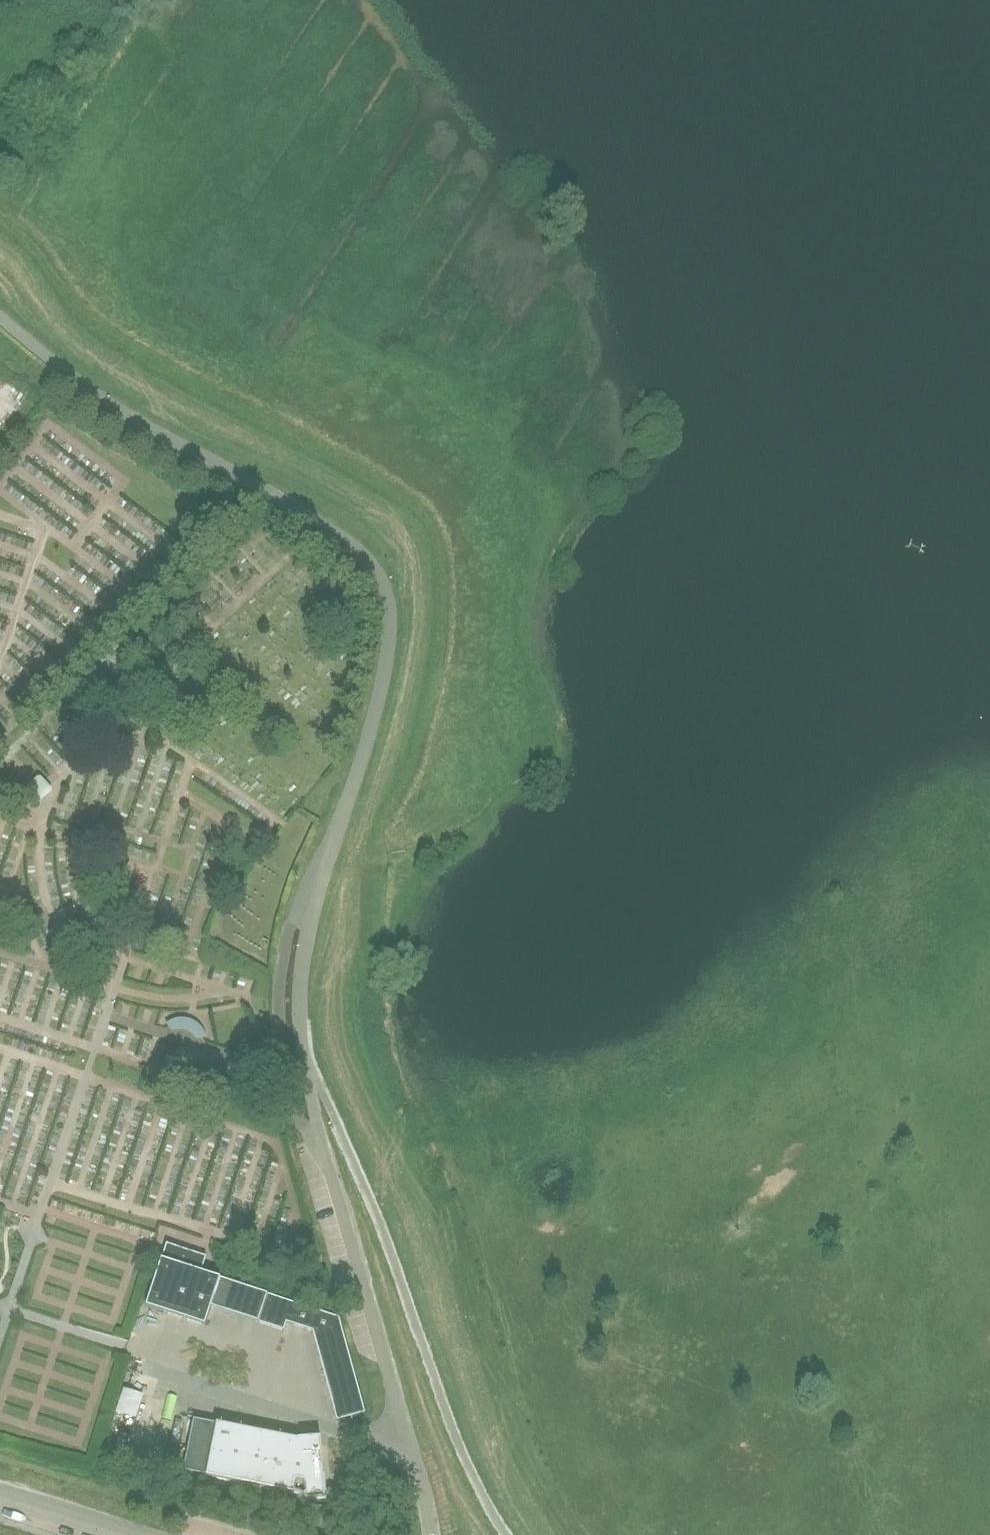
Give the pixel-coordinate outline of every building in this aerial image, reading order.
[(34,807),(53,791),(41,777),(22,792),(34,807)] [(194,1038),(195,1040),(205,1038),(205,1036),(204,1034),(203,1032),(202,1031),(201,1029),(200,1028),(199,1026),(198,1025),(197,1024),(196,1023),(194,1022),(193,1022),(192,1021),(191,1021),(190,1021),(189,1020),(188,1020),(185,1019),(183,1019),(181,1019),(178,1020),(176,1020),(173,1021),(171,1022),(169,1023),(167,1025),(172,1033),(174,1032),(176,1031),(177,1031),(179,1031),(180,1031),(182,1031),(184,1031),(185,1032),(187,1033),(188,1033),(190,1034),(191,1036),(193,1037),(194,1038)] [(166,1244),(161,1260),(201,1273),(206,1257),(166,1244)] [(146,1307),(205,1326),(220,1279),(161,1260),(146,1307)] [(268,1294),(258,1322),(284,1331),(286,1322),(313,1331),(337,1420),(366,1413),(339,1317),(268,1294)] [(301,1440),(217,1424),(207,1477),(305,1496),(305,1500),(325,1499),(322,1445),(322,1444),(321,1444),(321,1437),(301,1438),(301,1440)]
